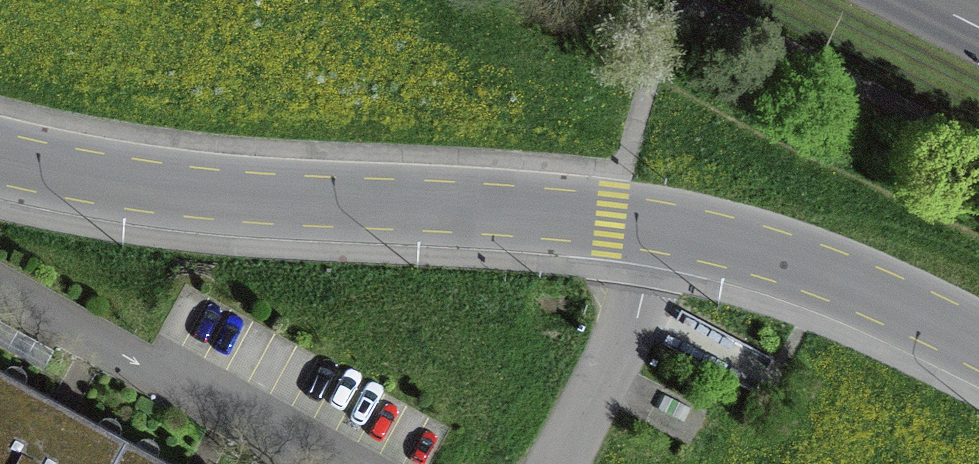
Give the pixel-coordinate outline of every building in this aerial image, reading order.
[(129,442),(72,411),(0,372),(0,463),(117,463),(129,442)] [(117,463),(168,463),(129,442),(117,463)]
